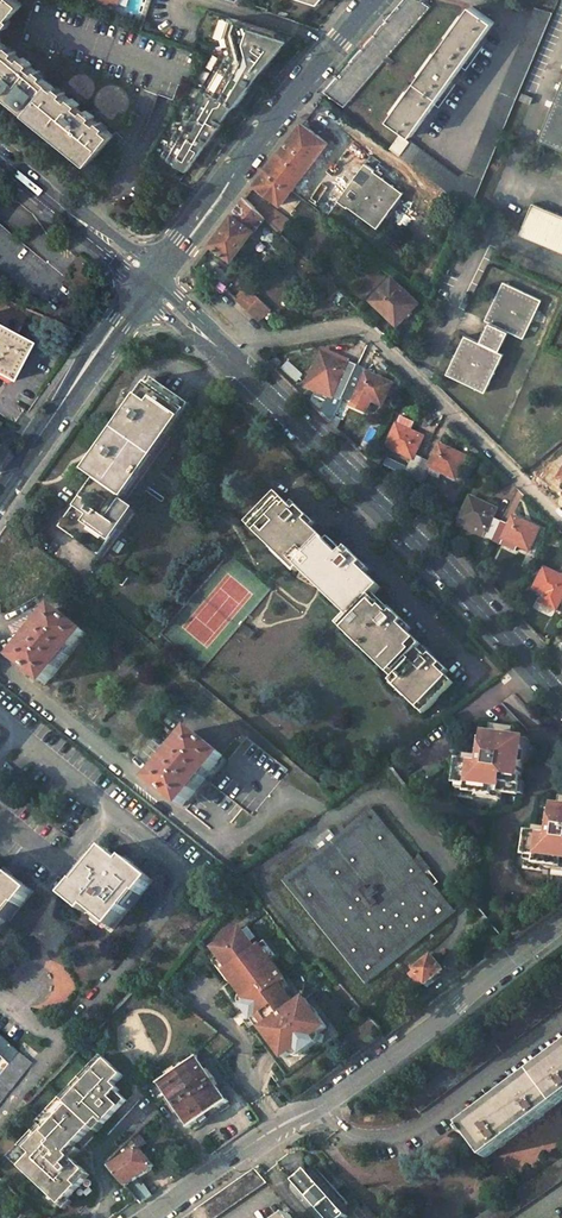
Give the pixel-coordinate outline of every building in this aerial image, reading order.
[(22,0),(0,0),(0,81),(15,93),(52,123),(51,125),(62,134),(72,143),(73,142),(93,159),(114,134),(1,39),(1,29),(24,2),(22,0)] [(429,6),(422,0),(406,0),(397,10),(386,24),(374,38),(362,52),(350,66),(339,80),(327,94),(343,107),(345,105),(429,6)] [(494,22),(473,6),(391,119),(412,134),(494,22)] [(411,141),(401,156),(466,204),(471,208),(516,98),(552,12),(536,6),(469,170),(459,176),(411,141)] [(203,86),(236,104),(238,105),(250,89),(250,88),(260,71),(262,72),(264,70),(284,47),(279,31),(206,7),(204,13),(201,17),(198,22),(197,24),(197,27),(196,31),(197,37),(193,48),(200,51),(206,57),(217,61),(203,86)] [(288,39),(288,37),(287,35),(286,34),(285,33),(279,31),(284,47),(288,42),(288,41),(288,39)] [(561,151),(561,82),(550,112),(538,141),(561,151)] [(236,104),(203,86),(163,156),(188,169),(207,144),(208,144),(214,137),(225,121),(224,120),(236,104)] [(534,95),(523,91),(519,99),(530,104),(534,95)] [(391,149),(401,156),(411,141),(402,134),(391,149)] [(337,198),(376,227),(403,190),(363,162),(337,198)] [(256,228),(258,229),(263,223),(276,236),(280,232),(274,226),(257,209),(245,198),(211,245),(232,260),(256,228)] [(518,235),(561,253),(561,217),(532,204),(526,217),(518,235)] [(393,276),(371,299),(398,324),(420,301),(393,276)] [(467,336),(449,375),(487,393),(505,354),(500,352),(509,333),(524,340),(542,301),(503,282),(486,321),(486,322),(491,324),(482,343),(467,336)] [(233,299),(261,323),(273,308),(245,285),(233,299)] [(437,290),(430,285),(425,292),(434,298),(435,294),(437,290)] [(6,381),(25,344),(0,330),(0,378),(6,381)] [(313,374),(340,386),(347,390),(354,374),(348,371),(350,365),(322,353),(313,374)] [(354,374),(347,390),(382,405),(392,383),(364,371),(360,377),(354,374)] [(101,470),(167,380),(164,377),(98,467),(101,470)] [(167,380),(101,470),(109,475),(113,478),(74,530),(106,553),(139,509),(131,502),(127,499),(198,403),(167,380)] [(335,418),(339,410),(347,390),(340,386),(328,414),(335,418)] [(127,499),(131,502),(202,406),(198,403),(127,499)] [(335,418),(344,421),(347,413),(339,410),(335,418)] [(413,479),(423,458),(414,453),(422,436),(395,424),(385,447),(411,459),(404,475),(413,479)] [(413,479),(422,483),(429,467),(453,478),(464,455),(440,444),(431,461),(423,458),(413,479)] [(98,492),(71,528),(74,530),(113,478),(109,475),(97,491),(98,492)] [(297,514),(304,506),(298,501),(294,504),(280,490),(276,494),(297,514)] [(399,674),(395,678),(428,710),(452,687),(438,673),(445,666),(439,661),(434,655),(430,659),(402,630),(408,624),(403,619),(398,615),(392,621),(372,600),(375,597),(382,591),(362,571),(369,563),(364,559),(359,554),(356,557),(349,550),(336,537),(332,541),(328,545),(307,524),(315,517),(310,512),(304,506),(297,514),(276,494),(252,518),(303,568),(307,564),(358,614),(354,618),(348,624),(399,674)] [(470,495),(457,524),(492,540),(492,538),(500,521),(491,517),(496,507),(470,495)] [(109,556),(143,511),(139,509),(106,553),(109,556)] [(517,545),(527,550),(538,527),(514,515),(509,525),(500,521),(492,538),(515,548),(517,545)] [(322,524),(315,517),(307,524),(328,545),(332,541),(318,528),(322,524)] [(303,568),(252,518),(248,522),(299,572),(303,568)] [(356,557),(359,554),(353,547),(349,550),(356,557)] [(533,563),(535,560),(529,558),(525,565),(531,568),(533,563)] [(362,571),(382,591),(386,587),(372,573),(375,570),(369,563),(362,571)] [(531,568),(523,585),(529,588),(540,566),(533,563),(531,568)] [(307,564),(303,568),(354,618),(358,614),(307,564)] [(543,568),(532,588),(542,593),(539,601),(561,612),(561,577),(543,568)] [(389,611),(375,597),(372,600),(392,621),(398,615),(392,608),(389,611)] [(87,633),(56,608),(14,660),(46,685),(87,633)] [(239,626),(252,638),(258,632),(244,620),(239,626)] [(399,674),(348,624),(344,628),(395,678),(399,674)] [(430,659),(434,655),(412,634),(415,631),(408,624),(402,630),(430,659)] [(445,666),(438,673),(452,687),(454,684),(447,676),(451,672),(445,666)] [(428,710),(395,678),(392,681),(425,714),(428,710)] [(222,756),(192,731),(151,782),(182,806),(222,756)] [(460,761),(455,803),(468,804),(468,799),(483,800),(492,801),(493,796),(501,796),(500,800),(515,802),(517,783),(512,783),(513,775),(518,776),(520,757),(516,757),(516,747),(506,746),(507,733),(485,731),(481,763),(460,761)] [(248,737),(211,783),(252,815),(288,768),(248,737)] [(493,796),(492,801),(492,803),(500,804),(500,800),(501,796),(493,796)] [(561,799),(556,831),(533,829),(528,869),(541,870),(542,866),(555,867),(561,868),(561,799)] [(329,828),(313,842),(321,851),(284,881),(366,981),(454,910),(425,873),(431,868),(419,853),(413,858),(394,834),(373,809),(337,838),(329,828)] [(394,834),(413,858),(419,853),(400,829),(394,834)] [(79,880),(67,895),(87,911),(91,907),(113,926),(140,892),(142,894),(154,879),(128,858),(124,862),(108,848),(95,863),(81,881),(79,880)] [(462,875),(473,889),(481,883),(470,869),(462,875)] [(18,905),(20,907),(33,891),(14,876),(10,880),(0,872),(0,927),(18,905)] [(243,926),(215,947),(237,976),(233,979),(267,1025),(263,1028),(285,1058),(327,1027),(306,997),(296,1004),(281,983),(286,979),(261,944),(258,946),(243,926)] [(443,968),(432,954),(413,969),(425,983),(443,968)] [(408,973),(420,987),(425,983),(413,969),(408,973)] [(8,1062),(16,1052),(0,1037),(0,1055),(8,1062)] [(460,1126),(484,1159),(561,1102),(561,1051),(460,1126)] [(0,1072),(0,1102),(31,1064),(16,1052),(8,1062),(0,1072)] [(102,1056),(19,1143),(25,1149),(16,1159),(22,1164),(19,1167),(60,1205),(89,1175),(72,1159),(126,1101),(117,1092),(119,1089),(114,1085),(122,1075),(102,1056)] [(227,1101),(198,1058),(161,1084),(189,1126),(227,1101)] [(140,1145),(112,1165),(128,1185),(155,1165),(140,1145)] [(478,1217),(507,1217),(561,1180),(561,1160),(478,1217)] [(183,1217),(212,1217),(263,1181),(252,1168),(183,1217)] [(290,1192),(313,1217),(328,1217),(338,1208),(345,1202),(315,1171),(313,1173),(312,1172),(311,1171),(309,1171),(308,1171),(307,1172),(306,1173),(303,1170),(290,1181),(294,1185),(292,1186),(292,1187),(291,1188),(292,1189),(292,1190),(290,1192)] [(142,1184),(132,1190),(142,1202),(151,1196),(142,1184)] [(328,1217),(340,1217),(344,1215),(338,1208),(328,1217)]
